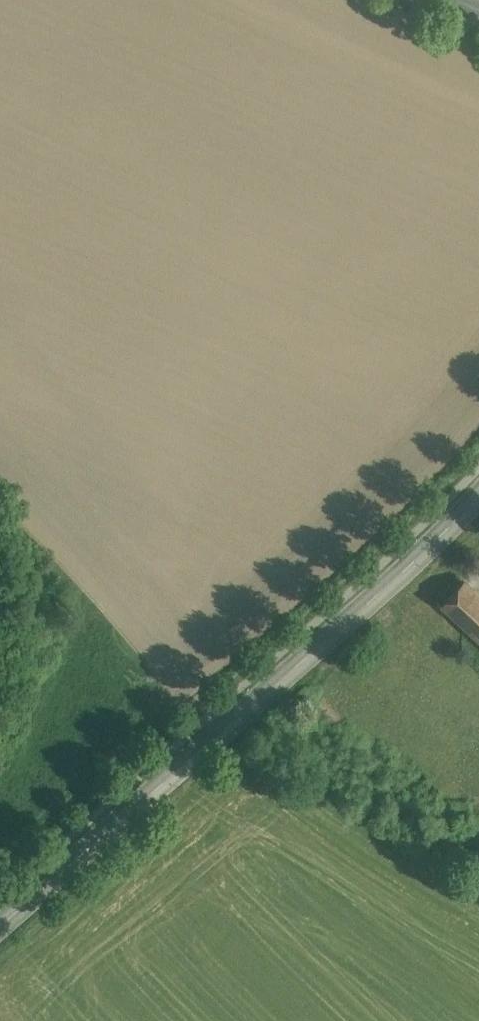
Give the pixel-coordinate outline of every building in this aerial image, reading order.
[(463,581),(440,606),(478,641),(478,595),(463,581)]
